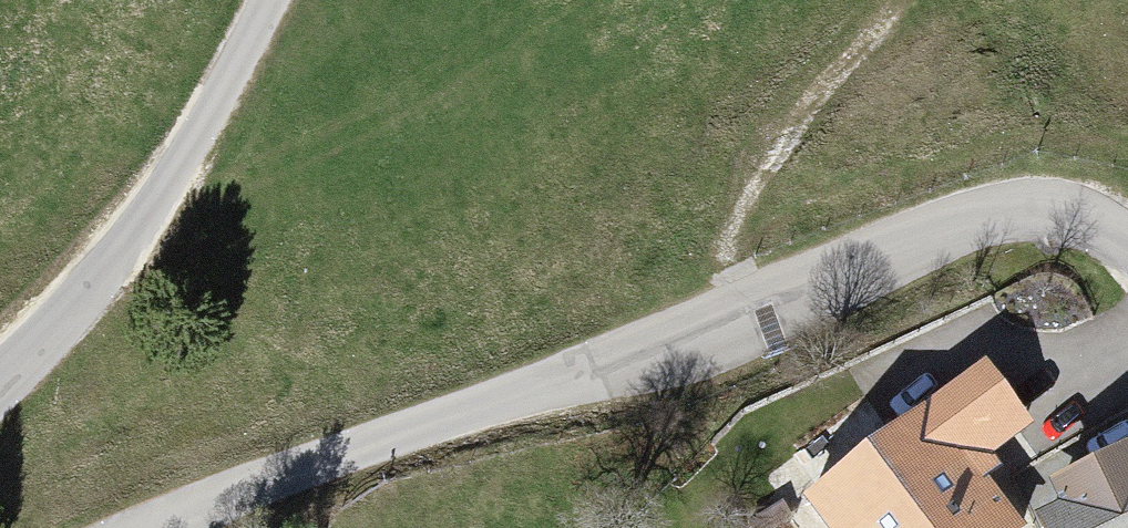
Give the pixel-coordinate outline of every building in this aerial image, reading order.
[(816,488),(846,527),(1009,527),(958,460),(1027,410),(989,360),(816,488)] [(1043,513),(1050,527),(1127,527),(1127,446),(1057,480),(1068,502),(1043,513)]
